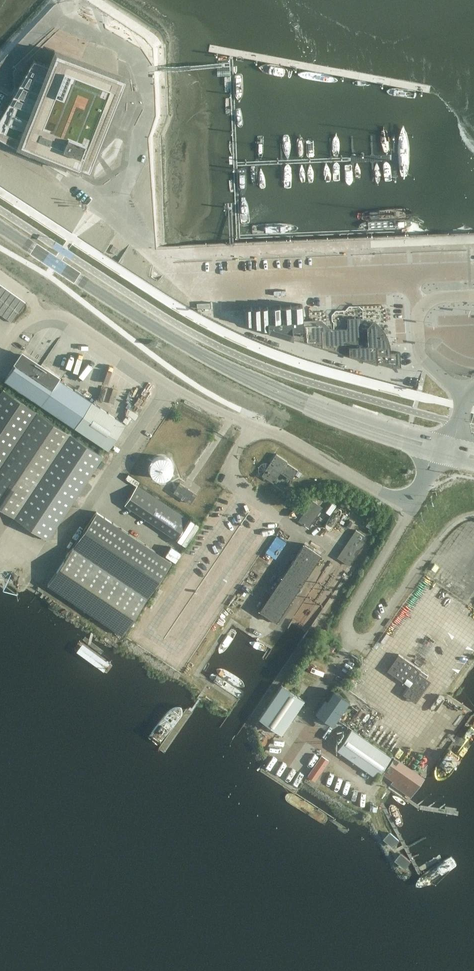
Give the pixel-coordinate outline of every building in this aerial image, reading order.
[(0,117),(0,137),(29,154),(33,148),(88,170),(116,100),(124,78),(56,51),(51,65),(33,59),(0,117)] [(116,255),(120,249),(113,244),(109,250),(116,255)] [(6,289),(0,297),(0,299),(4,302),(10,292),(6,289)] [(15,296),(10,292),(4,302),(8,305),(15,296)] [(20,299),(15,296),(8,305),(13,309),(20,299)] [(25,303),(20,299),(13,309),(18,312),(25,303)] [(4,302),(0,307),(0,314),(2,315),(8,305),(4,302)] [(301,304),(243,307),(243,321),(268,328),(268,331),(293,338),(325,348),(338,351),(354,356),(363,356),(363,359),(377,363),(390,367),(400,367),(400,352),(387,352),(387,348),(387,344),(386,342),(385,339),(383,334),(386,332),(384,328),(381,330),(379,327),(376,324),(374,322),(372,327),(362,328),(361,326),(360,319),(354,319),(347,320),(347,327),(346,329),(334,329),(329,329),(319,321),(302,322),(301,304)] [(13,309),(8,305),(2,315),(6,319),(13,309)] [(18,312),(13,309),(6,319),(11,322),(18,312)] [(108,449),(124,423),(91,401),(21,354),(4,380),(74,426),(108,449)] [(0,393),(0,508),(47,539),(103,456),(3,389),(0,393)] [(267,472),(264,477),(273,482),(280,472),(291,479),(297,470),(286,462),(287,461),(276,453),(268,464),(271,466),(268,470),(267,472)] [(149,465),(149,468),(149,470),(150,472),(151,474),(153,476),(155,477),(157,478),(159,479),(161,479),(163,479),(166,478),(168,477),(169,475),(171,473),(172,471),(172,469),(172,467),(172,465),(171,462),(170,460),(169,459),(167,457),(165,456),(163,456),(160,456),(158,456),(156,457),(154,458),(152,459),(151,461),(150,463),(149,465)] [(190,503),(196,494),(179,482),(173,492),(190,503)] [(188,520),(137,485),(124,504),(176,539),(188,520)] [(308,527),(322,507),(312,500),(298,520),(308,527)] [(122,634),(147,597),(171,561),(96,511),(47,584),(122,634)] [(337,557),(349,565),(367,538),(355,530),(337,557)] [(276,622),(279,624),(292,603),(289,601),(321,555),(304,544),(273,590),(269,588),(256,608),(259,610),(276,622)] [(335,645),(326,640),(321,648),(329,654),(335,645)] [(398,654),(387,670),(403,682),(407,677),(411,681),(403,693),(415,702),(430,680),(426,677),(428,674),(424,672),(398,654)] [(258,718),(281,734),(304,700),(281,685),(258,718)] [(321,704),(316,711),(332,722),(334,721),(341,710),(348,701),(333,691),(328,699),(325,697),(320,703),(321,704)] [(376,777),(390,756),(351,729),(337,750),(376,777)] [(329,760),(321,755),(307,776),(314,781),(329,760)] [(392,780),(390,783),(410,797),(424,777),(394,756),(382,773),(392,780)] [(390,833),(385,838),(393,846),(398,840),(390,833)] [(410,861),(401,854),(396,859),(405,867),(410,861)]
